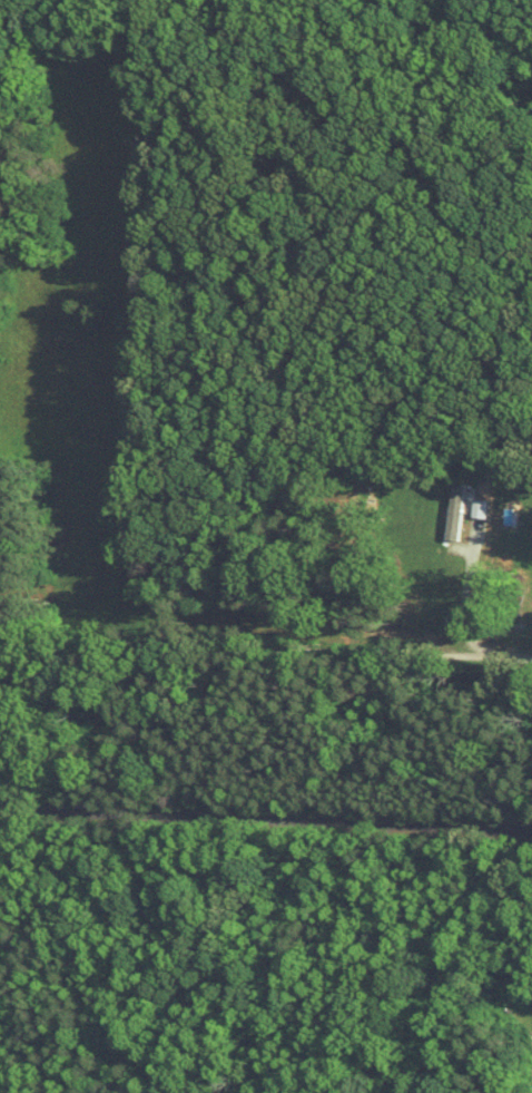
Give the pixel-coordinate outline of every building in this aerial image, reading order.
[(443,538),(455,540),(462,487),(450,485),(443,538)] [(482,519),(484,501),(470,499),(468,517),(482,519)]
